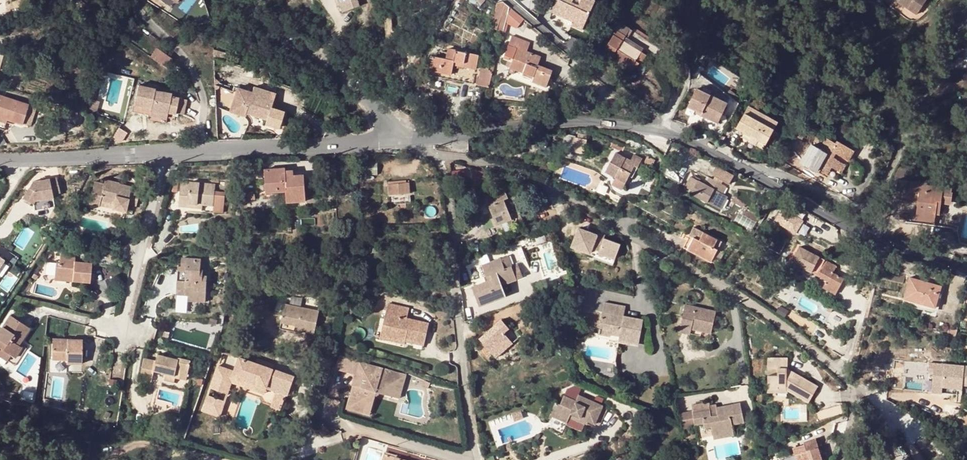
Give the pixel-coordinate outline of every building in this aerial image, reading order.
[(342,4),(345,11),(361,5),(359,0),(341,0),(342,4)] [(596,1),(595,0),(563,0),(563,1),(561,0),(556,0),(551,11),(573,22),(572,25),(583,30),(596,1)] [(896,2),(899,5),(910,12),(914,15),(923,0),(897,0),(896,2)] [(499,3),(508,12),(510,7),(504,2),(499,3)] [(611,14),(614,6),(608,4),(604,11),(611,14)] [(525,20),(510,7),(506,20),(517,29),(525,20)] [(635,48),(629,43),(623,40),(630,29),(617,20),(613,27),(617,30),(604,49),(636,71),(640,63),(637,61),(642,53),(635,48)] [(530,42),(512,36),(509,45),(517,48),(510,67),(533,75),(531,81),(547,86),(552,70),(538,65),(541,57),(527,51),(530,42)] [(163,65),(168,56),(156,48),(151,57),(163,65)] [(446,58),(433,56),(430,70),(443,73),(442,77),(473,83),(479,56),(448,48),(446,58)] [(646,55),(642,53),(637,61),(640,63),(646,55)] [(489,88),(493,73),(482,70),(478,86),(489,88)] [(705,89),(727,103),(731,96),(709,83),(705,89)] [(146,87),(142,106),(150,107),(158,109),(157,112),(157,113),(175,116),(175,114),(183,115),(185,100),(178,98),(179,96),(162,92),(162,90),(146,87)] [(254,90),(246,113),(259,117),(266,119),(265,124),(279,128),(284,113),(271,108),(274,101),(269,99),(271,93),(254,87),(254,90)] [(702,113),(702,115),(718,123),(728,103),(697,88),(688,106),(702,113)] [(244,106),(247,97),(242,95),(226,90),(224,96),(244,106)] [(0,95),(0,118),(6,120),(22,124),(28,104),(0,95)] [(751,136),(759,140),(766,144),(778,122),(749,106),(737,128),(751,136)] [(258,121),(259,117),(246,113),(245,113),(244,117),(245,117),(258,121)] [(759,140),(751,136),(749,141),(756,145),(759,140)] [(586,142),(575,140),(573,153),(585,154),(586,142)] [(626,146),(614,140),(611,145),(623,151),(626,146)] [(844,146),(836,160),(846,165),(854,151),(844,146)] [(832,168),(836,160),(833,158),(813,147),(811,150),(814,152),(811,157),(811,158),(807,167),(816,172),(817,169),(820,170),(825,173),(829,167),(832,168)] [(630,161),(616,153),(606,172),(616,178),(615,180),(625,185),(629,177),(632,172),(635,174),(642,159),(634,155),(630,161)] [(842,173),(846,165),(836,160),(832,168),(842,173)] [(687,174),(670,165),(664,175),(682,185),(687,174)] [(734,176),(717,166),(712,175),(730,184),(734,176)] [(294,176),(294,171),(285,171),(285,168),(265,169),(266,192),(286,191),(286,202),(306,201),(304,176),(294,176)] [(35,200),(53,197),(53,193),(60,192),(58,177),(33,181),(22,198),(33,204),(35,200)] [(706,185),(691,177),(686,187),(693,191),(692,194),(718,208),(725,195),(723,194),(719,192),(723,185),(710,178),(706,185)] [(941,210),(943,191),(943,187),(927,185),(927,183),(897,179),(895,195),(919,198),(918,202),(916,220),(935,223),(936,215),(937,210),(941,210)] [(94,182),(89,203),(99,205),(100,200),(113,203),(112,208),(125,211),(127,204),(136,205),(137,202),(139,192),(130,190),(131,187),(118,184),(119,183),(104,180),(103,184),(94,182)] [(197,183),(179,181),(177,205),(186,206),(187,202),(200,203),(212,204),(214,184),(201,183),(197,183)] [(409,192),(409,183),(389,185),(390,194),(409,192)] [(595,190),(589,186),(586,190),(593,194),(595,190)] [(505,191),(487,198),(490,206),(489,207),(497,226),(512,221),(504,201),(508,199),(505,191)] [(728,197),(725,195),(718,208),(722,210),(728,197)] [(35,200),(33,204),(34,211),(55,208),(53,197),(35,200)] [(782,206),(773,221),(795,234),(804,219),(782,206)] [(739,212),(735,221),(752,228),(756,219),(739,212)] [(728,246),(693,229),(684,247),(719,265),(728,246)] [(754,241),(763,245),(768,235),(762,232),(758,239),(756,237),(754,241)] [(578,234),(572,257),(615,268),(621,246),(578,234)] [(785,243),(768,235),(763,245),(768,248),(767,250),(778,256),(785,243)] [(6,259),(11,251),(0,245),(0,255),(6,259)] [(825,261),(801,248),(793,263),(817,276),(825,261)] [(57,263),(56,276),(73,277),(73,281),(90,282),(92,264),(75,263),(75,256),(61,255),(60,263),(57,263)] [(187,287),(187,295),(204,295),(205,275),(201,275),(201,269),(198,269),(199,258),(180,257),(180,264),(179,274),(184,274),(184,279),(181,279),(180,287),(187,287)] [(836,268),(825,261),(817,276),(827,282),(824,288),(836,295),(844,279),(834,273),(836,268)] [(518,263),(509,265),(512,275),(520,274),(518,263)] [(179,274),(180,264),(177,264),(176,295),(187,295),(187,287),(180,287),(181,279),(184,279),(184,274),(179,274)] [(508,291),(523,288),(520,274),(512,275),(509,265),(491,270),(493,280),(498,279),(499,284),(494,286),(477,289),(482,309),(510,302),(508,291)] [(942,287),(910,279),(905,300),(936,308),(942,287)] [(388,303),(384,324),(391,325),(389,336),(405,340),(406,338),(424,342),(429,322),(412,318),(411,322),(406,321),(407,317),(409,307),(388,303)] [(318,312),(285,304),(281,322),(294,325),(293,329),(314,333),(318,312)] [(607,304),(606,315),(627,318),(629,307),(607,304)] [(717,313),(703,310),(702,313),(697,312),(698,309),(686,306),(682,328),(692,330),(691,334),(701,337),(702,332),(712,335),(717,313)] [(627,321),(627,318),(606,315),(603,330),(624,334),(624,338),(623,342),(642,346),(647,322),(633,319),(632,322),(627,321)] [(10,316),(7,320),(0,331),(0,348),(15,358),(22,348),(18,345),(29,328),(10,316)] [(294,325),(281,322),(279,328),(293,332),(293,329),(294,325)] [(502,322),(480,338),(494,358),(512,346),(503,335),(509,331),(502,322)] [(391,325),(384,324),(381,338),(405,343),(405,341),(405,340),(389,336),(391,325)] [(956,337),(958,330),(950,328),(949,335),(956,337)] [(624,334),(603,330),(602,336),(614,338),(614,336),(624,338),(624,334)] [(83,340),(53,339),(53,360),(67,360),(67,363),(83,364),(83,340)] [(157,354),(146,351),(140,378),(151,380),(153,370),(157,354)] [(177,359),(169,357),(157,354),(153,370),(165,373),(173,375),(173,376),(185,379),(190,360),(177,357),(177,359)] [(208,386),(220,390),(225,375),(231,376),(232,374),(252,381),(265,385),(267,378),(274,381),(272,388),(282,391),(284,391),(290,374),(259,363),(259,366),(253,364),(253,362),(234,357),(231,369),(216,364),(208,386)] [(789,376),(790,372),(791,361),(772,358),(770,369),(781,370),(780,377),(770,375),(769,389),(780,390),(780,387),(788,388),(787,392),(809,404),(818,387),(802,379),(800,383),(789,376)] [(359,363),(355,378),(370,382),(374,367),(359,363)] [(927,374),(934,374),(933,387),(957,389),(957,386),(963,387),(963,386),(966,386),(966,367),(928,364),(927,374)] [(380,386),(398,392),(403,375),(374,367),(370,382),(355,378),(346,407),(362,412),(369,390),(371,390),(372,394),(374,394),(377,395),(378,392),(380,386)] [(802,379),(790,372),(789,376),(800,383),(802,379)] [(173,375),(165,373),(163,379),(172,381),(173,376),(173,375)] [(225,375),(220,390),(226,392),(230,381),(250,388),(252,381),(232,374),(231,376),(225,375)] [(267,378),(265,385),(272,388),(274,381),(267,378)] [(380,386),(378,392),(397,397),(398,392),(380,386)] [(933,387),(926,386),(926,393),(956,395),(957,389),(933,387)] [(282,391),(272,388),(267,404),(276,406),(282,391)] [(369,390),(362,412),(368,414),(374,394),(372,394),(371,390),(369,390)] [(207,411),(218,414),(221,405),(215,403),(217,397),(207,394),(204,400),(210,402),(207,411)] [(597,425),(605,407),(580,398),(578,402),(566,397),(563,406),(557,404),(552,417),(571,424),(571,426),(585,433),(588,426),(574,420),(575,416),(590,422),(597,425)] [(210,402),(204,400),(201,409),(207,411),(210,402)] [(724,431),(733,430),(733,426),(746,424),(743,405),(719,408),(720,412),(720,416),(714,417),(713,413),(711,404),(694,407),(697,425),(706,425),(707,428),(714,427),(715,436),(724,435),(724,431)] [(781,406),(783,423),(808,421),(807,404),(781,406)] [(735,436),(733,430),(724,431),(724,435),(715,436),(716,439),(735,436)] [(816,440),(804,444),(805,446),(794,449),(796,456),(802,454),(804,459),(822,459),(816,440)]
